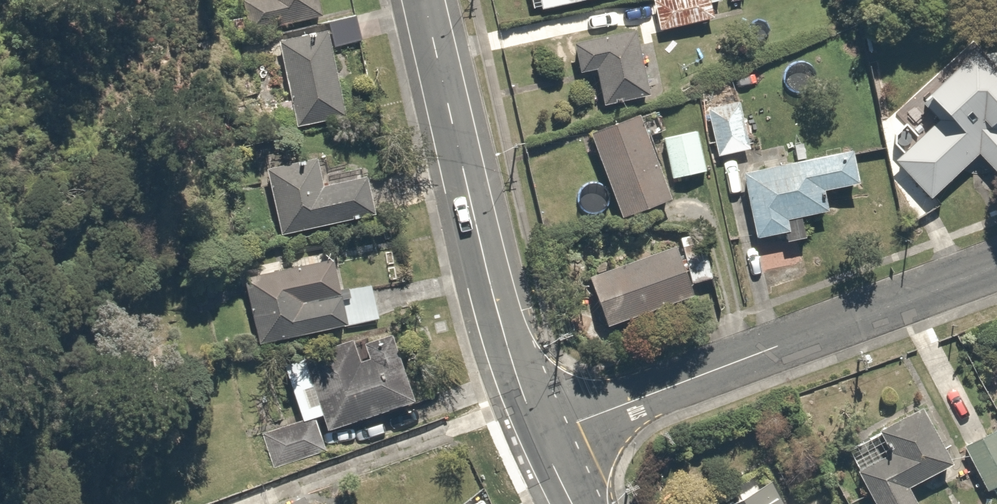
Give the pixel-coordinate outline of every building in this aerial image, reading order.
[(316,0),(264,0),(249,4),(257,33),(320,16),(316,0)] [(541,9),(584,0),(539,0),(541,9)] [(659,29),(716,17),(712,0),(653,0),(659,29)] [(343,119),(324,31),(276,41),(295,129),(343,119)] [(643,94),(631,32),(573,44),(579,72),(594,69),(601,103),(643,94)] [(996,168),(996,128),(965,92),(887,160),(932,212),(955,192),(945,179),(978,151),(994,170),(996,168)] [(655,110),(590,134),(621,216),(668,198),(646,141),(664,134),(655,110)] [(733,111),(705,121),(717,154),(745,143),(733,111)] [(699,132),(663,138),(670,178),(706,172),(699,132)] [(860,186),(852,147),(739,170),(753,240),(788,232),(786,220),(824,212),(821,194),(860,186)] [(369,214),(361,176),(319,186),(313,159),(266,169),(280,234),(369,214)] [(692,297),(672,244),(587,275),(606,328),(692,297)] [(329,260),(243,279),(257,345),(344,326),(329,260)] [(413,402),(389,331),(361,341),(367,361),(357,361),(349,339),(302,355),(327,431),(413,402)] [(880,431),(882,433),(850,450),(860,470),(858,471),(876,503),(918,503),(909,488),(953,464),(923,408),(880,431)] [(965,446),(988,492),(993,490),(996,498),(996,430),(965,446)] [(773,482),(729,503),(784,503),(773,482)] [(300,495),(283,503),(305,503),(300,495)]
